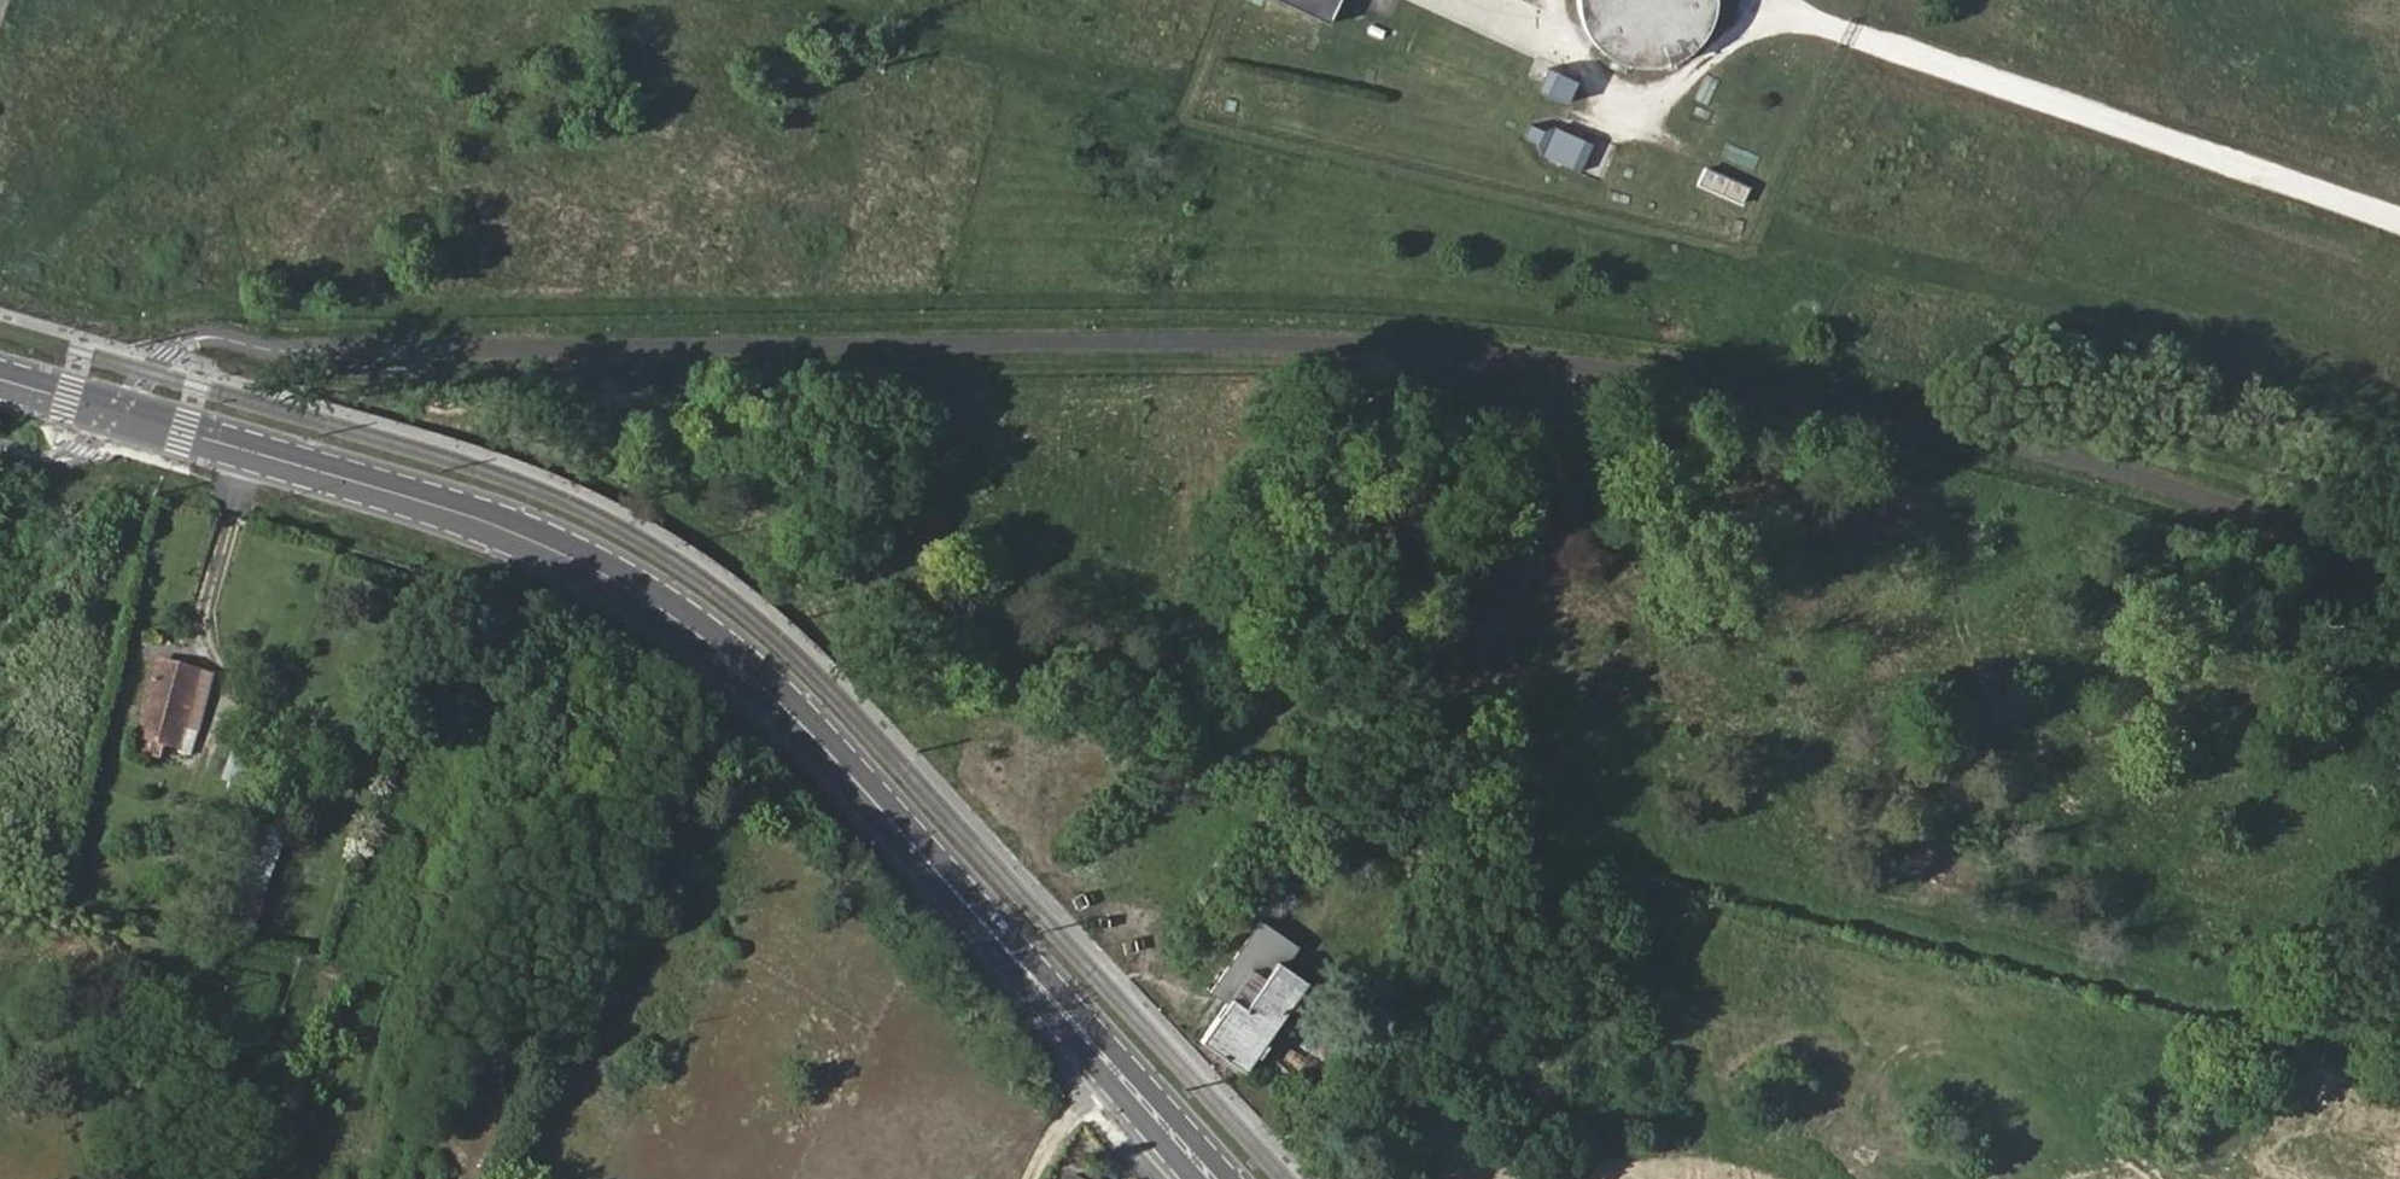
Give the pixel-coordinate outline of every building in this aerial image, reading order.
[(1340,17),(1348,0),(1303,0),(1340,17)] [(1602,53),(1622,63),(1645,66),(1668,62),(1687,50),(1702,33),(1711,12),(1711,0),(1574,0),(1576,16),(1586,37),(1602,53)] [(1582,82),(1545,65),(1536,85),(1573,100),(1582,82)] [(1566,140),(1532,124),(1524,139),(1560,155),(1566,140)] [(1701,166),(1693,184),(1739,206),(1748,188),(1701,166)] [(199,675),(158,664),(137,744),(176,754),(179,745),(197,681),(199,675)] [(197,681),(179,745),(196,749),(213,685),(197,681)] [(235,747),(226,780),(249,787),(259,754),(235,747)] [(1247,1009),(1277,965),(1255,951),(1224,992),(1236,1001),(1247,1009)] [(1236,1001),(1207,1046),(1247,1072),(1310,986),(1277,965),(1247,1009),(1236,1001)]
